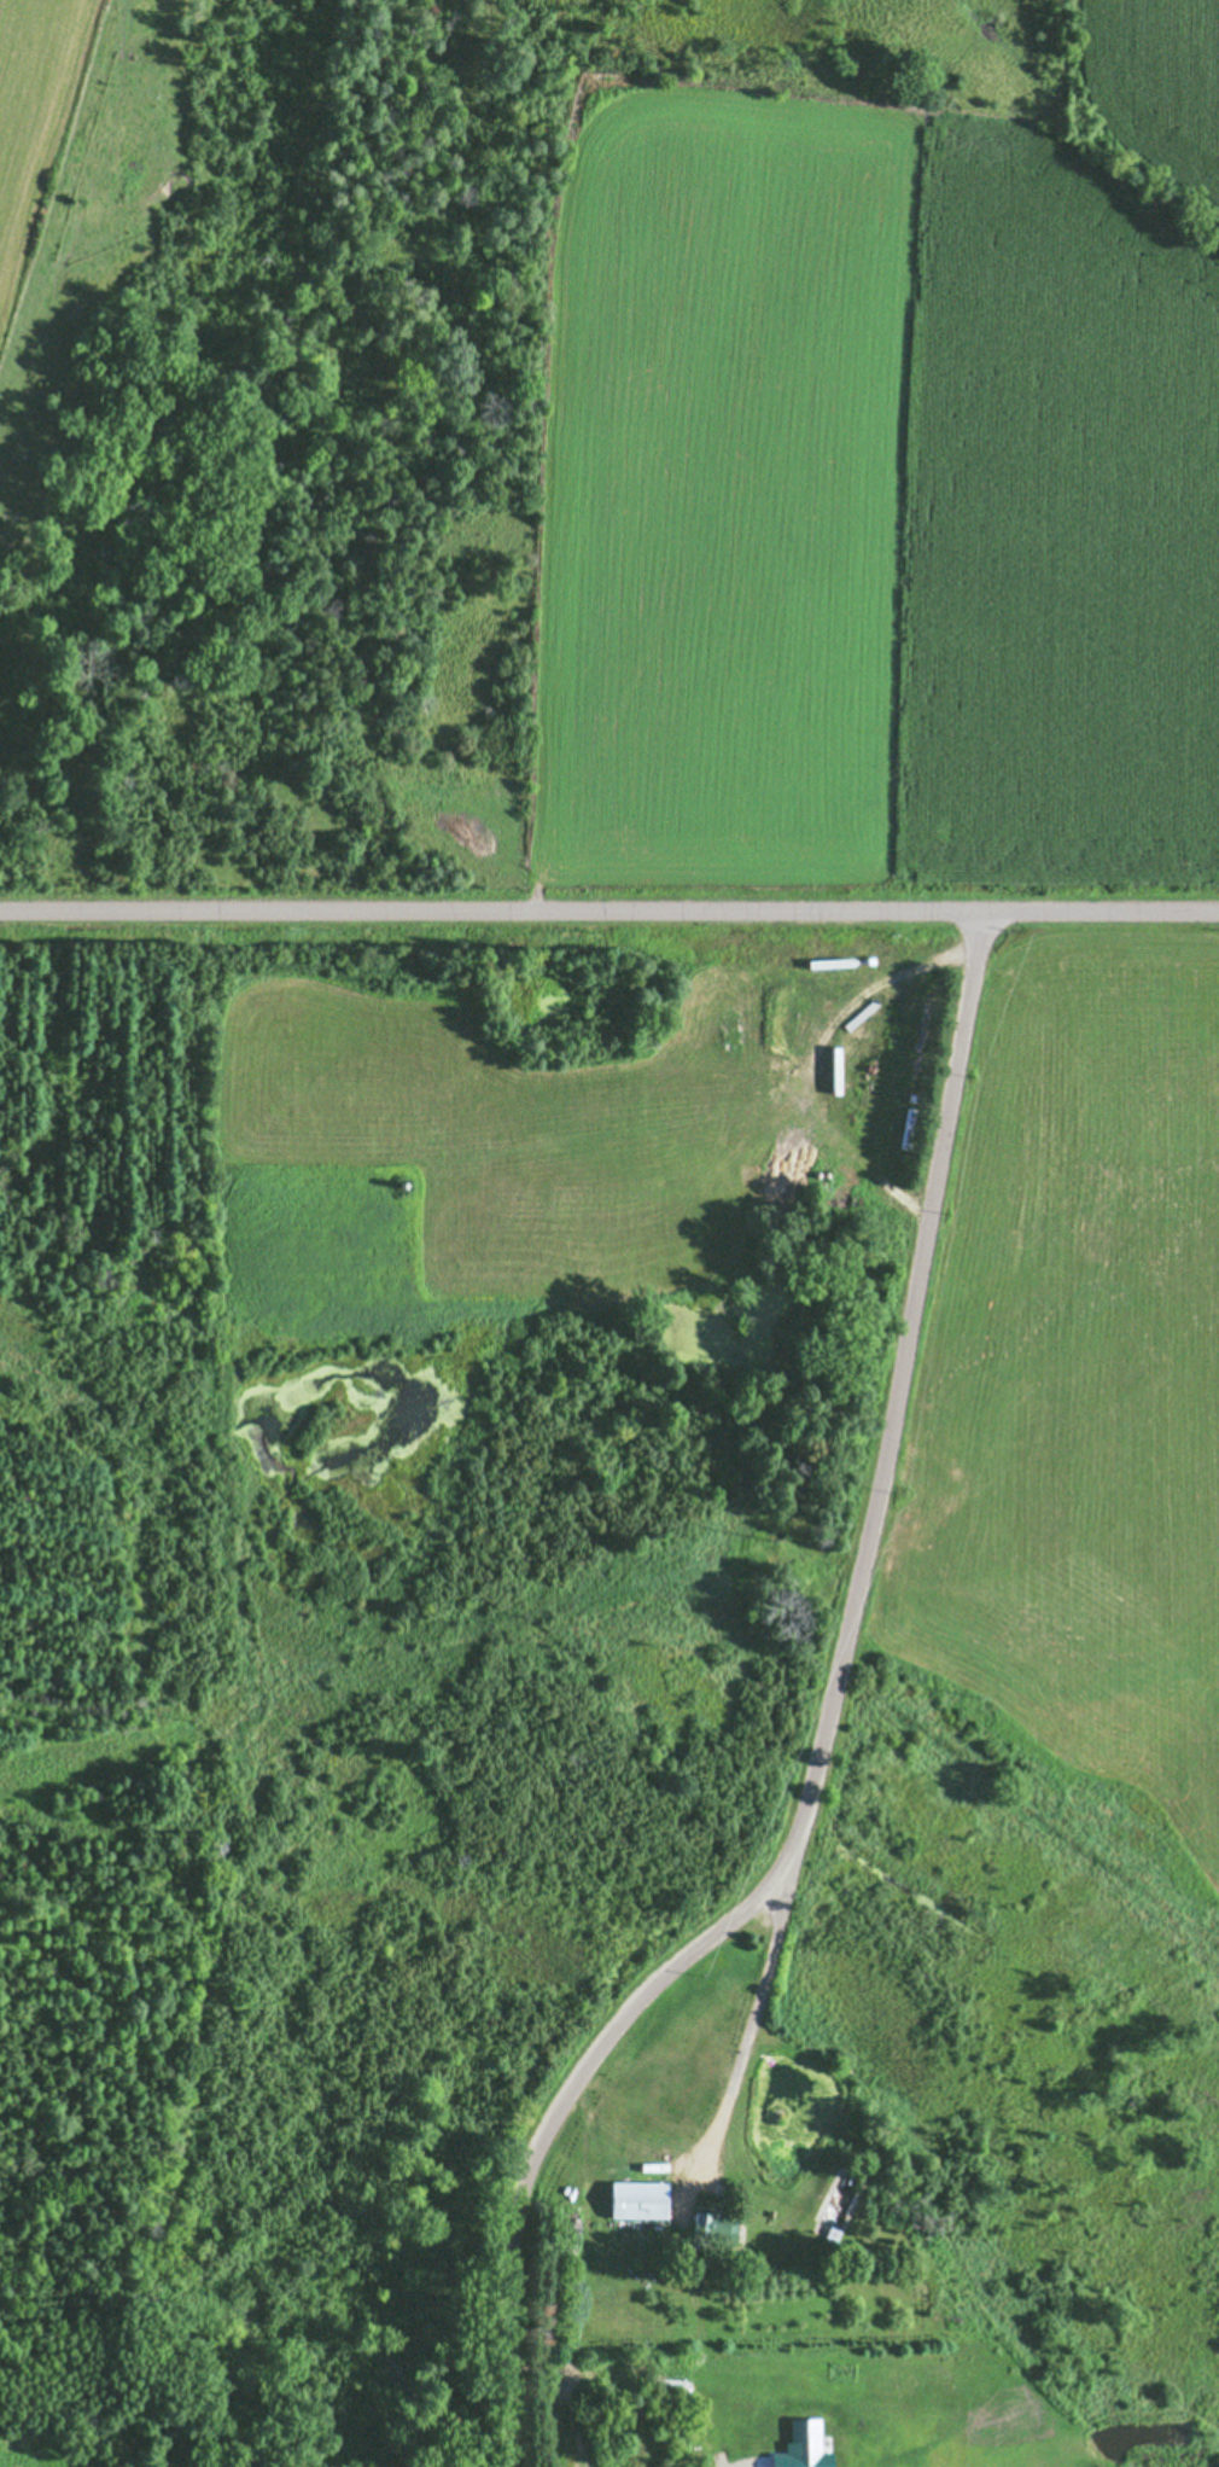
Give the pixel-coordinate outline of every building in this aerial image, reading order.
[(122,168),(138,174),(143,162),(127,156),(122,168)] [(666,2218),(666,2182),(610,2182),(610,2218),(666,2218)] [(725,2240),(723,2215),(692,2218),(694,2243),(725,2240)]
